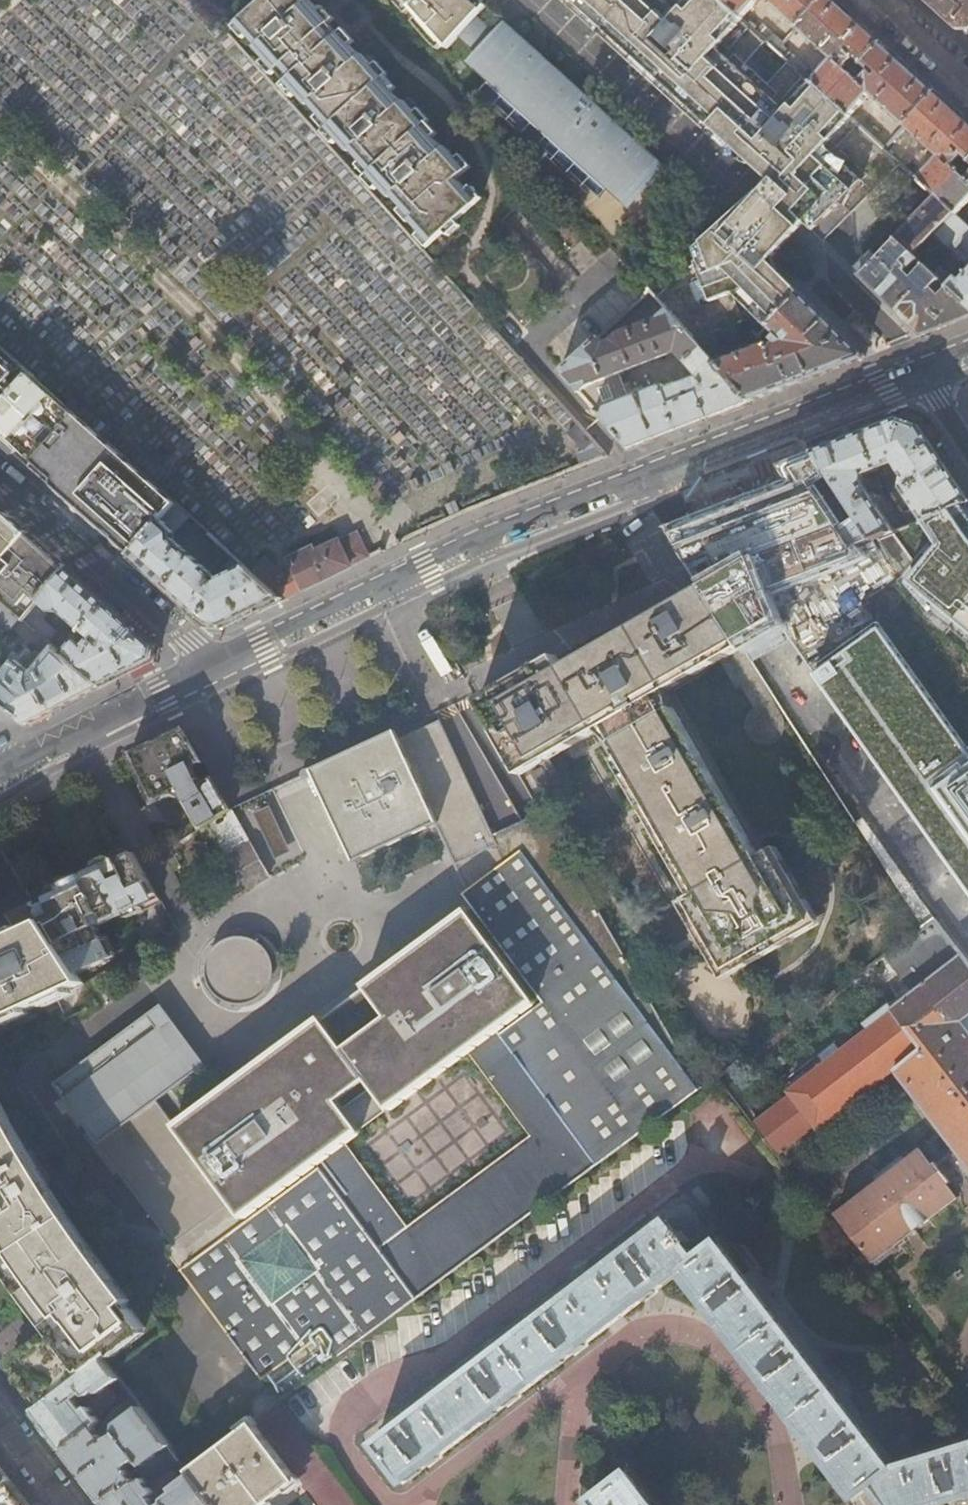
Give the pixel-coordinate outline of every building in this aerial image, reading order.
[(234,30),(244,41),(248,38),(259,49),(257,51),(267,63),(262,67),(273,78),(279,73),(288,84),(282,89),(294,102),(300,97),(309,108),(311,106),(321,117),(317,122),(327,133),(325,135),(336,147),(341,142),(352,155),(354,154),(364,164),(359,169),(369,180),(366,182),(378,194),(383,190),(393,202),(395,200),(405,210),(401,214),(410,225),(413,223),(423,234),(418,239),(430,252),(447,236),(451,240),(465,229),(461,224),(485,203),(474,191),(469,195),(459,184),(473,171),(463,159),(458,163),(448,151),(444,153),(434,142),(439,138),(429,126),(431,124),(421,112),(416,116),(406,105),(403,107),(393,96),(398,91),(387,80),(389,78),(379,67),(375,70),(363,57),(361,59),(351,48),(356,44),(345,33),(339,38),(330,28),(336,22),(326,11),(321,15),(311,4),(314,1),(312,0),(268,0),(234,30)] [(446,48),(457,36),(476,15),(485,5),(480,0),(403,0),(446,48)] [(768,328),(802,294),(781,271),(775,257),(806,223),(812,229),(840,199),(844,202),(849,189),(851,186),(859,177),(822,142),(843,119),(841,118),(846,113),(831,99),(812,82),(809,80),(784,107),(717,46),(737,24),(736,22),(740,17),(723,2),(722,0),(684,0),(676,9),(666,0),(571,0),(573,1),(620,44),(682,100),(728,141),(744,156),(747,153),(758,165),(772,180),(766,186),(693,251),(698,260),(656,297),(670,313),(705,352),(708,356),(760,336),(768,328)] [(684,0),(666,0),(676,9),(684,0)] [(723,2),(740,17),(742,19),(759,0),(725,0),(723,2)] [(782,13),(777,18),(782,22),(786,18),(797,28),(821,0),(766,0),(782,13)] [(834,0),(821,0),(797,28),(807,37),(804,42),(808,45),(813,41),(832,59),(812,82),(831,99),(853,75),(846,68),(855,58),(862,64),(881,43),(854,18),(834,0)] [(936,12),(952,27),(956,30),(967,29),(967,0),(923,0),(936,12)] [(510,26),(501,37),(476,15),(457,36),(481,58),(473,67),(488,81),(608,189),(623,203),(660,162),(626,131),(588,97),(535,49),(510,26)] [(784,107),(809,80),(789,61),(786,58),(766,79),(745,59),(764,38),(757,32),(742,19),(740,17),(736,22),(737,24),(717,46),(784,107)] [(763,24),(757,32),(764,38),(777,51),(782,45),(784,43),(763,24)] [(907,67),(881,43),(862,64),(869,70),(860,81),(853,75),(831,99),(846,113),(850,117),(870,95),(889,112),(886,116),(890,120),(893,116),(905,126),(935,92),(907,67)] [(793,55),(782,45),(777,51),(786,58),(789,61),(793,55)] [(608,189),(488,81),(481,89),(601,197),(608,189)] [(935,92),(905,126),(927,146),(924,149),(927,153),(930,149),(932,150),(928,154),(932,158),(936,154),(940,157),(920,181),(930,190),(938,198),(960,174),(953,167),(963,156),(967,161),(967,122),(962,117),(935,92)] [(856,211),(903,165),(885,149),(860,126),(854,120),(850,117),(846,113),(841,118),(843,119),(822,142),(859,177),(851,186),(849,189),(844,202),(840,199),(812,229),(825,241),(856,211)] [(859,115),(854,120),(860,126),(864,120),(859,115)] [(967,180),(960,174),(938,198),(940,199),(955,213),(958,215),(967,204),(967,179),(967,180)] [(919,261),(914,256),(935,234),(955,213),(940,199),(861,276),(921,336),(947,325),(967,317),(967,306),(948,288),(940,295),(932,287),(939,280),(933,274),(926,267),(913,278),(908,273),(919,261)] [(958,215),(955,213),(935,234),(967,264),(967,224),(958,215)] [(960,282),(956,278),(953,281),(939,268),(933,274),(939,280),(948,288),(967,306),(967,273),(960,282)] [(818,311),(802,294),(768,328),(760,336),(763,339),(770,333),(781,346),(775,353),(768,346),(718,367),(750,402),(780,390),(801,382),(814,377),(840,367),(863,358),(838,332),(818,311)] [(705,352),(670,313),(658,323),(621,335),(612,343),(606,347),(600,340),(562,375),(582,396),(590,388),(622,376),(678,355),(688,366),(705,352)] [(3,404),(28,375),(0,349),(0,401),(3,404)] [(705,352),(688,366),(700,380),(668,392),(667,390),(666,390),(666,389),(665,388),(664,388),(663,389),(662,389),(662,390),(647,396),(643,390),(635,392),(632,387),(626,388),(622,376),(590,388),(582,396),(629,449),(654,439),(721,413),(750,402),(718,367),(708,356),(705,352)] [(3,404),(0,408),(0,441),(7,447),(29,467),(47,446),(31,432),(42,420),(57,434),(73,415),(28,375),(3,404)] [(600,459),(561,414),(550,421),(576,449),(568,454),(579,467),(600,459)] [(73,415),(57,434),(47,446),(29,467),(63,497),(80,512),(124,460),(73,415)] [(863,432),(879,471),(881,478),(885,476),(882,470),(894,465),(903,480),(899,490),(920,523),(967,505),(967,504),(967,502),(935,449),(922,427),(898,419),(863,432)] [(814,452),(815,454),(869,535),(873,541),(892,534),(874,505),(877,502),(873,496),(870,498),(862,485),(863,484),(864,483),(864,482),(865,481),(865,480),(865,479),(865,478),(864,477),(864,476),(879,471),(863,432),(843,440),(814,452)] [(729,499),(785,581),(856,555),(851,543),(869,535),(815,454),(814,452),(777,465),(786,478),(729,499)] [(173,504),(124,460),(80,512),(104,533),(129,556),(173,504)] [(173,504),(129,556),(208,625),(223,628),(243,618),(281,600),(252,575),(225,550),(220,555),(227,561),(214,576),(170,540),(169,533),(186,515),(173,504)] [(920,523),(927,535),(896,571),(967,631),(967,505),(920,523)] [(30,535),(0,508),(0,571),(30,535)] [(686,516),(663,526),(742,642),(761,633),(738,600),(686,516)] [(30,535),(0,571),(0,603),(19,619),(20,620),(23,618),(25,620),(68,569),(50,553),(30,535)] [(203,542),(210,549),(216,543),(209,535),(203,542)] [(290,561),(295,572),(306,588),(316,584),(350,567),(337,544),(314,555),(311,551),(290,561)] [(306,588),(295,572),(285,576),(266,560),(252,575),(281,600),(306,588)] [(156,646),(68,569),(25,620),(49,640),(53,635),(42,625),(41,619),(40,618),(46,611),(51,615),(61,614),(83,632),(85,630),(93,637),(87,644),(82,640),(79,644),(75,641),(64,654),(101,687),(102,686),(128,673),(154,661),(156,646)] [(653,693),(716,658),(742,642),(703,588),(684,599),(628,631),(575,661),(563,668),(557,655),(477,701),(516,771),(533,761),(543,779),(551,774),(541,756),(604,721),(616,741),(611,744),(696,894),(684,902),(725,972),(810,924),(770,853),(757,860),(672,710),(665,713),(653,693)] [(0,603),(0,634),(5,628),(7,630),(9,628),(10,629),(19,619),(0,603)] [(867,620),(805,664),(967,894),(967,834),(926,778),(964,750),(867,620)] [(27,724),(58,708),(99,687),(101,687),(64,654),(55,646),(44,658),(35,650),(33,652),(26,647),(19,656),(13,650),(9,655),(11,657),(8,661),(11,665),(7,669),(4,666),(0,665),(0,702),(27,724)] [(258,933),(54,1084),(167,1237),(161,1242),(166,1249),(262,1380),(286,1362),(289,1366),(292,1364),(293,1366),(324,1342),(334,1357),(696,1095),(540,814),(492,835),(439,721),(399,740),(394,731),(230,807),(270,875),(272,879),(331,852),(379,956),(311,1006),(258,933)] [(183,798),(184,798),(202,785),(195,770),(205,764),(183,727),(161,738),(130,753),(155,802),(172,793),(183,798)] [(964,750),(926,778),(967,834),(967,747),(964,750)] [(202,785),(184,798),(202,828),(209,824),(228,861),(232,859),(249,887),(270,875),(230,807),(211,774),(204,778),(207,783),(202,785)] [(77,879),(31,900),(44,920),(75,968),(109,954),(95,920),(157,892),(135,852),(93,872),(95,878),(79,885),(77,879)] [(44,920),(0,940),(0,1021),(84,981),(75,968),(44,920)] [(813,1137),(892,1077),(951,1154),(957,1169),(967,1183),(967,1042),(966,1040),(962,1035),(967,1030),(967,975),(960,965),(889,1020),(885,1015),(860,1034),(864,1039),(784,1099),(786,1102),(811,1135),(813,1137)] [(85,984),(99,1005),(109,998),(97,977),(85,984)] [(774,1162),(811,1135),(786,1102),(749,1130),(774,1162)] [(11,1271),(27,1291),(88,1248),(72,1225),(43,1183),(0,1107),(0,1254),(11,1271)] [(951,1154),(927,1172),(940,1182),(957,1169),(951,1154)] [(940,1182),(927,1172),(914,1156),(900,1166),(871,1188),(835,1215),(876,1267),(901,1248),(898,1245),(910,1236),(951,1205),(942,1192),(946,1189),(940,1182)] [(871,1188),(900,1166),(896,1162),(867,1183),(871,1188)] [(891,1468),(689,1208),(676,1206),(660,1218),(665,1224),(374,1445),(403,1483),(680,1271),(854,1497),(870,1485),(885,1504),(967,1504),(967,1444),(891,1468)] [(901,1248),(912,1240),(910,1236),(898,1245),(901,1248)] [(27,1291),(55,1331),(88,1370),(102,1359),(145,1328),(88,1248),(27,1291)] [(964,1273),(958,1266),(951,1273),(957,1279),(964,1273)] [(88,1370),(55,1331),(15,1363),(46,1403),(88,1370)] [(103,1390),(110,1385),(119,1381),(110,1370),(102,1359),(88,1370),(46,1403),(33,1412),(47,1430),(63,1451),(93,1428),(98,1421),(87,1406),(81,1410),(74,1399),(81,1393),(82,1394),(82,1395),(83,1395),(84,1395),(85,1395),(87,1395),(88,1395),(89,1395),(90,1394),(95,1391),(102,1399),(107,1395),(103,1390)] [(361,1385),(342,1398),(324,1372),(288,1397),(335,1465),(358,1449),(347,1434),(379,1412),(361,1385)] [(119,1381),(110,1385),(121,1399),(128,1393),(119,1381)] [(142,1465),(160,1451),(168,1446),(139,1408),(115,1425),(115,1432),(116,1434),(103,1440),(93,1428),(63,1451),(71,1462),(96,1494),(102,1503),(121,1489),(123,1491),(133,1484),(143,1480),(144,1479),(138,1472),(132,1476),(125,1468),(137,1459),(142,1465)] [(204,1493),(213,1504),(268,1504),(297,1482),(253,1424),(188,1473),(204,1493)] [(168,1446),(160,1451),(171,1465),(179,1460),(168,1446)] [(171,1465),(182,1479),(188,1473),(179,1460),(171,1465)] [(10,1480),(0,1467),(0,1487),(10,1480)] [(625,1471),(590,1502),(592,1504),(652,1504),(625,1471)] [(182,1479),(170,1488),(172,1491),(163,1498),(162,1502),(158,1504),(188,1504),(204,1493),(188,1473),(182,1479)] [(10,1480),(0,1487),(0,1504),(29,1504),(10,1480)] [(147,1496),(152,1492),(143,1480),(133,1484),(123,1491),(121,1489),(102,1503),(104,1504),(154,1504),(147,1496)] [(204,1493),(188,1504),(213,1504),(204,1493)]
